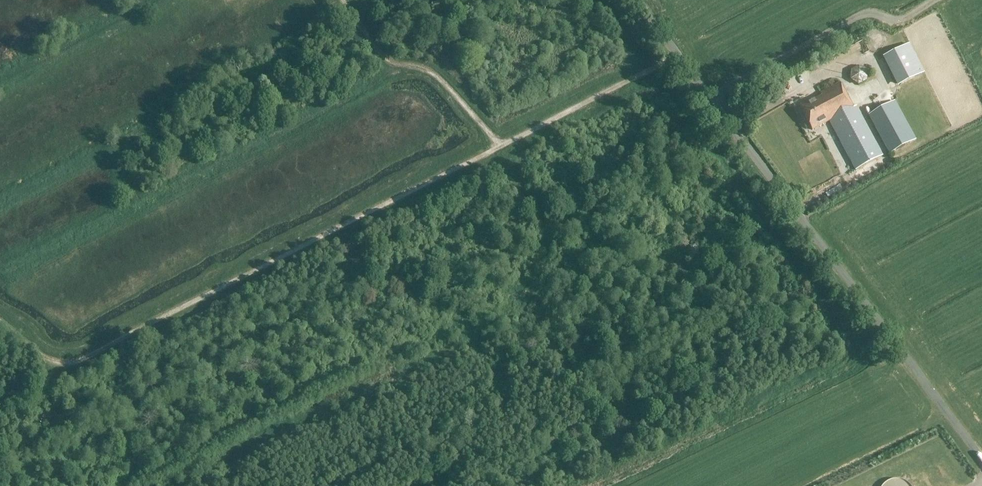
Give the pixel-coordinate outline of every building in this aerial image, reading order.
[(909,44),(886,56),(901,85),(924,72),(909,44)] [(843,72),(858,80),(866,66),(851,58),(843,72)] [(815,98),(799,107),(812,131),(829,122),(855,171),(883,156),(856,107),(853,108),(840,83),(814,96),(815,98)] [(895,101),(869,116),(889,154),(916,139),(895,101)]
